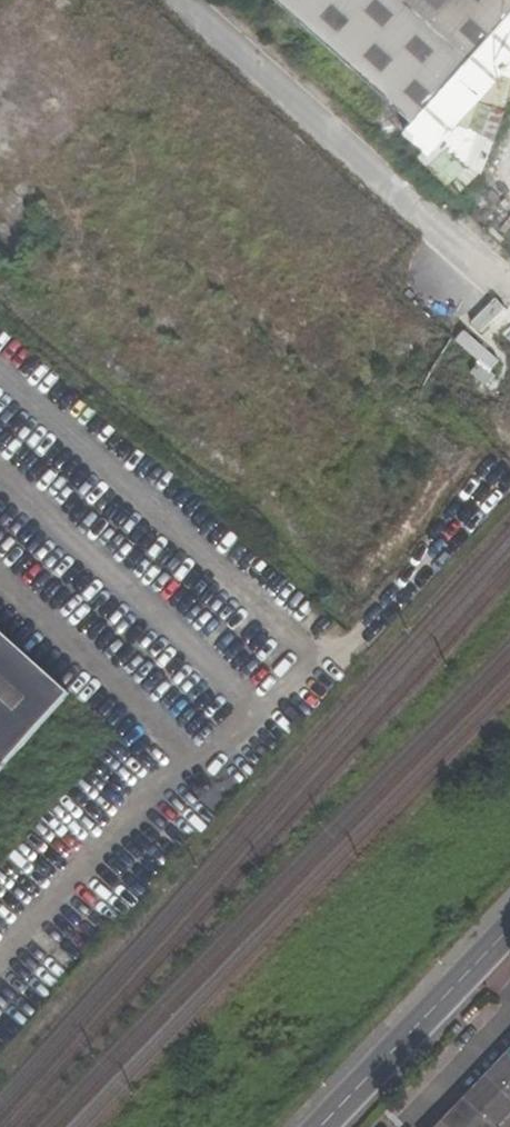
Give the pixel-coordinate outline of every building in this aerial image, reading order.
[(414,122),(404,133),(423,150),(419,153),(440,172),(480,207),(506,217),(509,208),(509,0),(279,0),(414,122)] [(68,695),(0,634),(0,771),(68,695)] [(490,1076),(509,1095),(509,1054),(490,1076)] [(490,1076),(470,1097),(501,1126),(509,1126),(509,1095),(490,1076)] [(470,1097),(448,1120),(455,1126),(501,1126),(470,1097)]
